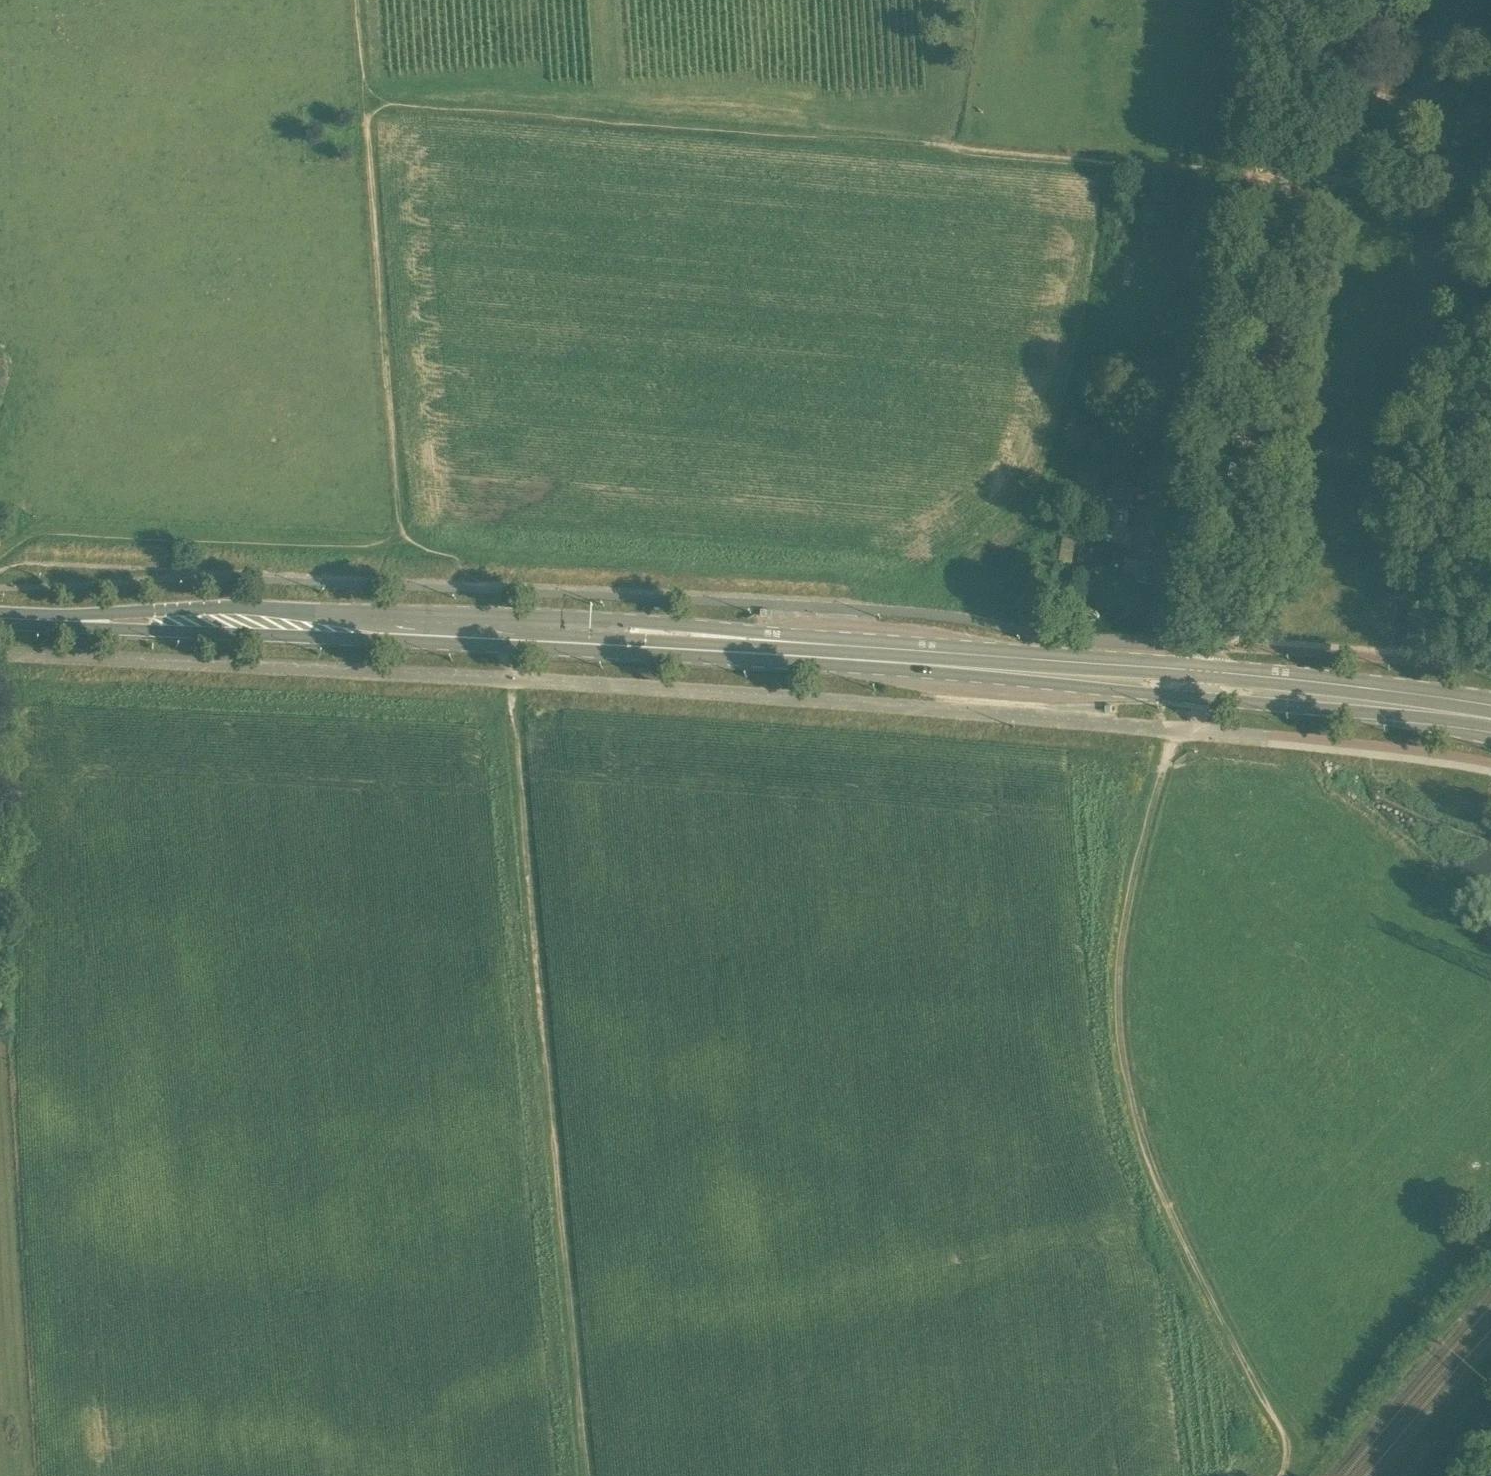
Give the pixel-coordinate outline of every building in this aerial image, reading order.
[(1120,500),(1132,502),(1134,488),(1122,485),(1120,500)]
